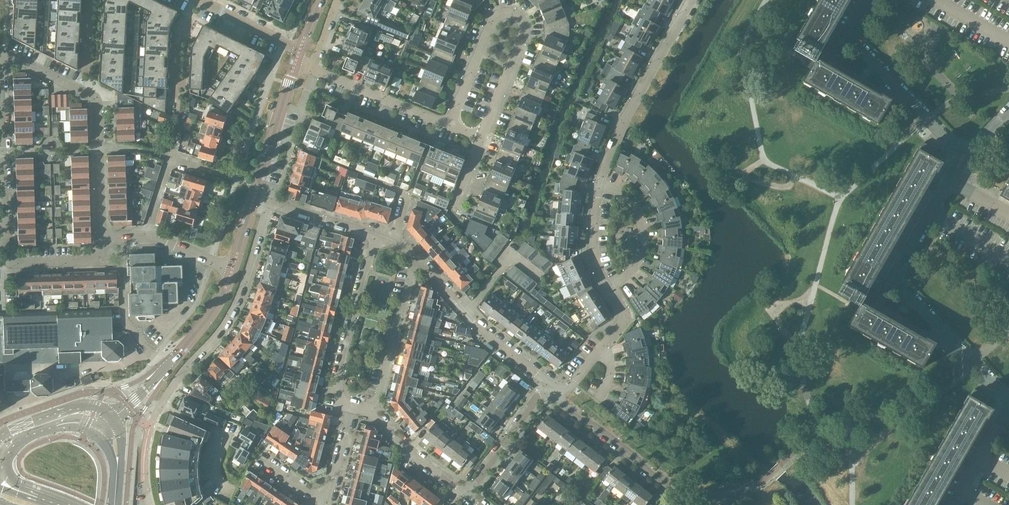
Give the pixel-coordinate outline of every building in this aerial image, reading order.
[(36,10),(37,0),(32,0),(12,0),(12,4),(13,5),(13,9),(36,10)] [(128,14),(129,10),(130,8),(121,3),(120,5),(110,0),(108,0),(105,5),(104,4),(103,8),(105,10),(105,13),(128,14)] [(157,22),(171,28),(171,27),(178,12),(164,5),(160,3),(154,0),(110,0),(120,5),(121,3),(130,8),(137,11),(142,14),(146,16),(146,17),(149,18),(150,19),(150,18),(157,21),(157,22)] [(289,10),(274,3),(268,0),(257,0),(255,4),(260,6),(263,2),(265,3),(262,10),(283,21),(285,18),(286,19),(287,15),(287,14),(289,10)] [(274,3),(289,10),(291,7),(292,6),(294,3),(293,1),(294,0),(275,0),(274,3)] [(379,13),(384,16),(387,11),(367,0),(365,3),(363,4),(362,7),(362,9),(360,12),(367,16),(375,20),(376,18),(379,13)] [(387,11),(389,13),(393,6),(395,7),(397,4),(391,0),(367,0),(387,11)] [(481,4),(476,0),(454,0),(451,8),(470,15),(474,6),(476,9),(481,4)] [(533,4),(537,8),(540,6),(544,15),(562,7),(559,0),(537,0),(533,4)] [(667,17),(673,6),(661,0),(655,0),(653,3),(648,1),(643,10),(654,16),(657,11),(667,17)] [(804,82),(879,124),(893,100),(883,94),(880,98),(825,66),(832,54),(823,44),(848,0),(821,0),(798,40),(801,41),(796,51),(807,57),(815,62),(811,69),(804,82)] [(80,4),(56,2),(56,12),(80,14),(81,14),(81,9),(80,7),(80,4)] [(544,30),(570,30),(570,24),(562,7),(544,15),(548,24),(544,24),(544,30)] [(470,15),(451,8),(445,23),(466,32),(469,23),(467,22),(470,15)] [(12,19),(36,21),(36,10),(13,9),(12,19)] [(639,28),(656,38),(662,27),(651,21),(654,16),(643,10),(638,19),(642,22),(639,28)] [(80,14),(56,12),(55,23),(79,24),(80,14)] [(105,13),(104,23),(128,24),(128,14),(105,13)] [(417,15),(411,26),(415,27),(420,17),(417,15)] [(157,22),(157,21),(150,18),(150,19),(149,18),(147,20),(146,37),(156,37),(170,38),(172,38),(172,33),(171,32),(171,28),(157,22)] [(12,29),(35,31),(36,21),(12,19),(11,19),(11,24),(12,26),(12,29)] [(380,20),(378,26),(396,34),(408,38),(411,33),(390,24),(380,20)] [(79,24),(55,23),(54,33),(78,34),(80,34),(80,29),(79,28),(79,24)] [(104,23),(103,23),(102,28),(104,30),(104,33),(127,35),(128,24),(104,23)] [(349,36),(348,38),(367,45),(373,29),(359,23),(357,28),(352,27),(351,30),(349,30),(347,36),(349,36)] [(466,32),(445,23),(439,39),(457,47),(460,40),(462,41),(466,32)] [(238,61),(246,66),(258,72),(258,71),(266,56),(252,49),(251,49),(248,47),(238,42),(232,39),(222,34),(219,33),(219,32),(204,25),(193,49),(192,58),(191,58),(190,63),(192,64),(191,78),(189,78),(189,83),(191,85),(190,94),(199,97),(200,90),(202,91),(203,91),(205,56),(208,56),(212,49),(225,55),(230,58),(233,59),(233,60),(236,62),(237,62),(238,61)] [(656,38),(639,28),(635,26),(631,33),(626,41),(637,47),(640,42),(650,48),(656,38)] [(26,46),(34,50),(35,31),(12,29),(10,29),(10,34),(11,36),(11,39),(26,46)] [(544,45),(563,53),(570,36),(570,30),(544,30),(544,36),(548,36),(544,45)] [(54,43),(71,44),(78,44),(79,44),(80,40),(78,38),(78,34),(54,33),(54,43)] [(104,33),(102,33),(102,38),(103,40),(103,43),(127,45),(127,35),(104,33)] [(393,39),(386,36),(383,34),(382,34),(380,39),(384,41),(391,44),(393,39)] [(146,47),(170,48),(171,48),(171,43),(170,42),(170,38),(156,37),(146,37),(146,47)] [(362,56),(367,45),(348,38),(347,39),(346,39),(343,45),(345,46),(343,49),(353,53),(351,59),(360,63),(362,56)] [(455,53),(457,47),(439,39),(432,54),(453,63),(457,54),(455,53)] [(634,53),(637,47),(626,41),(621,50),(625,54),(622,59),(639,69),(644,58),(634,53)] [(78,44),(71,44),(54,43),(53,53),(77,55),(78,44)] [(102,54),(126,55),(127,45),(103,43),(102,54)] [(535,60),(556,69),(563,53),(544,45),(541,52),(539,51),(535,60)] [(145,57),(169,58),(171,58),(171,54),(169,52),(170,48),(146,47),(145,57)] [(77,55),(53,53),(53,59),(61,63),(76,71),(77,65),(78,65),(79,60),(77,58),(77,55)] [(102,54),(101,54),(101,58),(102,60),(102,64),(125,65),(126,55),(102,54)] [(449,72),(453,63),(432,54),(426,70),(445,78),(447,71),(449,72)] [(365,75),(372,60),(362,56),(360,63),(351,59),(348,58),(343,69),(355,74),(356,71),(365,75)] [(168,69),(169,58),(145,57),(145,67),(168,69)] [(364,79),(375,83),(383,65),(385,59),(380,57),(373,57),(372,60),(364,79)] [(811,69),(815,62),(807,57),(803,64),(811,69)] [(639,69),(622,59),(619,65),(614,64),(609,72),(620,79),(623,73),(633,79),(639,69)] [(531,77),(550,84),(556,69),(535,60),(532,69),(534,70),(531,77)] [(246,66),(238,61),(237,62),(236,62),(233,67),(252,80),(253,81),(256,77),(256,75),(258,72),(246,66)] [(101,74),(125,75),(125,65),(102,64),(100,64),(100,69),(101,70),(101,74)] [(383,65),(375,83),(387,88),(394,69),(383,65)] [(168,79),(169,79),(170,74),(168,72),(168,69),(145,67),(144,77),(168,79)] [(250,83),(252,80),(233,67),(227,75),(246,88),(247,89),(250,85),(250,83)] [(442,84),(445,78),(426,70),(420,86),(440,94),(444,85),(442,84)] [(605,91),(621,100),(627,89),(617,84),(620,79),(609,72),(604,81),(608,85),(605,91)] [(101,74),(100,74),(99,79),(101,80),(101,83),(115,90),(117,91),(124,95),(125,75),(101,74)] [(244,91),(246,88),(227,75),(221,83),(240,97),(242,98),(244,94),(244,91)] [(144,88),(167,89),(169,89),(169,84),(168,82),(168,79),(144,77),(144,88)] [(401,79),(395,77),(392,85),(396,87),(398,83),(399,83),(401,79)] [(526,82),(523,91),(544,100),(550,84),(531,77),(529,83),(526,82)] [(13,79),(13,91),(30,90),(30,79),(25,79),(13,79)] [(238,100),(240,97),(221,83),(215,92),(235,105),(236,106),(239,102),(238,100)] [(437,103),(440,94),(420,86),(413,101),(416,103),(415,104),(422,107),(422,105),(432,109),(435,102),(437,103)] [(151,108),(159,112),(166,114),(167,89),(144,88),(143,98),(151,98),(151,108)] [(13,91),(14,102),(31,101),(30,90),(13,91)] [(134,108),(134,100),(124,95),(117,91),(118,108),(117,108),(118,120),(135,119),(141,119),(142,119),(142,114),(135,114),(135,108),(134,108)] [(521,101),(519,108),(537,115),(544,100),(523,91),(519,100),(521,101)] [(621,100),(605,91),(601,96),(596,95),(591,104),(602,110),(605,105),(615,110),(621,100)] [(235,105),(215,92),(212,97),(210,100),(218,106),(219,106),(230,114),(233,110),(232,108),(235,105)] [(31,112),(31,101),(14,102),(14,112),(31,112)] [(65,121),(69,121),(87,121),(86,109),(81,109),(81,104),(69,104),(69,107),(69,110),(65,110),(65,121)] [(323,117),(326,118),(334,121),(332,128),(341,132),(348,116),(347,116),(338,113),(339,110),(328,105),(323,117)] [(205,123),(209,124),(224,129),(228,115),(210,107),(205,123)] [(514,113),(510,122),(531,131),(537,115),(519,108),(516,114),(514,113)] [(31,123),(31,112),(14,112),(14,123),(31,123)] [(599,117),(588,112),(584,122),(588,125),(586,131),(604,138),(608,127),(597,122),(599,117)] [(173,117),(161,113),(158,121),(171,125),(172,121),(173,117)] [(341,132),(353,136),(360,117),(349,113),(347,116),(348,116),(341,132)] [(353,136),(364,141),(371,122),(360,117),(353,136)] [(334,121),(326,118),(323,123),(314,120),(312,123),(310,123),(308,129),(310,129),(309,131),(328,138),(332,128),(334,121)] [(118,120),(118,130),(135,130),(141,130),(141,119),(135,119),(118,120)] [(69,121),(70,132),(87,131),(87,121),(69,121)] [(382,127),(371,122),(364,141),(375,145),(382,127)] [(14,123),(15,134),(32,133),(31,123),(14,123)] [(525,146),(531,131),(510,123),(506,132),(509,132),(506,139),(525,146)] [(209,124),(205,135),(220,140),(224,129),(209,124)] [(382,127),(375,145),(386,150),(394,131),(382,127)] [(118,130),(119,142),(136,141),(135,130),(118,130)] [(87,131),(70,132),(70,143),(87,143),(87,131)] [(323,150),(328,138),(309,131),(308,132),(307,132),(304,138),(306,138),(304,142),(309,144),(307,150),(319,155),(321,149),(323,150)] [(386,150),(397,154),(405,136),(394,131),(386,150)] [(604,138),(586,131),(584,137),(578,136),(575,145),(586,150),(588,145),(599,149),(604,138)] [(32,133),(15,134),(15,145),(32,145),(32,133)] [(205,135),(202,146),(217,151),(220,140),(205,135)] [(397,154),(408,159),(416,140),(405,136),(397,154)] [(525,146),(506,139),(503,145),(501,144),(497,154),(518,162),(525,146)] [(416,140),(408,159),(420,163),(427,145),(416,140)] [(924,143),(920,149),(930,155),(934,148),(924,143)] [(217,151),(202,146),(196,144),(192,156),(213,162),(217,151)] [(575,158),(573,164),(591,171),(595,160),(584,156),(586,150),(575,145),(571,155),(575,158)] [(422,171),(433,175),(443,151),(432,147),(422,171)] [(433,175),(444,180),(454,156),(451,154),(452,152),(444,148),(443,151),(433,175)] [(849,325),(923,368),(937,343),(927,338),(925,342),(869,309),(876,297),(867,288),(934,171),(938,173),(944,163),(930,155),(920,149),(843,283),(846,285),(841,294),(852,300),(860,305),(856,312),(849,325)] [(628,178),(628,179),(641,160),(632,154),(623,150),(614,171),(622,175),(624,172),(630,175),(628,178)] [(316,168),(319,158),(301,151),(301,152),(299,153),(298,156),(299,158),(298,162),(316,168)] [(109,156),(109,167),(126,167),(126,161),(136,160),(136,153),(124,154),(124,156),(109,156)] [(493,170),(512,178),(518,162),(497,154),(494,163),(496,164),(493,170)] [(454,156),(444,180),(456,185),(465,160),(454,156)] [(88,168),(88,157),(71,157),(71,169),(88,168)] [(15,159),(16,170),(33,170),(33,159),(15,159)] [(640,188),(640,189),(657,173),(649,166),(641,160),(628,179),(635,184),(638,181),(643,185),(640,188)] [(313,178),(316,168),(298,162),(297,167),(295,168),(294,171),(295,172),(295,173),(313,178)] [(565,169),(561,181),(573,184),(575,178),(586,182),(591,171),(573,164),(570,170),(565,169)] [(109,167),(110,178),(127,178),(126,167),(109,167)] [(88,179),(88,168),(71,169),(71,179),(88,179)] [(364,173),(375,177),(377,172),(366,168),(364,173)] [(16,170),(16,181),(33,181),(33,170),(16,170)] [(489,176),(485,185),(506,193),(512,178),(493,170),(491,176),(489,176)] [(183,186),(189,188),(204,192),(208,181),(197,178),(186,174),(181,173),(177,184),(183,186)] [(292,183),(292,184),(303,187),(310,189),(313,178),(295,173),(294,177),(292,178),(291,181),(292,183)] [(649,200),(650,201),(669,189),(663,180),(657,173),(640,189),(646,195),(649,192),(653,198),(649,200)] [(110,178),(110,189),(127,189),(127,178),(110,178)] [(72,190),(89,190),(88,179),(71,179),(72,190)] [(33,181),(16,181),(16,192),(34,191),(33,181)] [(564,195),(564,202),(583,204),(584,192),(572,191),(573,184),(561,181),(559,194),(564,195)] [(1008,182),(1000,196),(1008,201),(1008,181),(1008,182)] [(287,198),(311,205),(313,198),(312,198),(307,197),(307,196),(301,194),(303,187),(292,184),(287,198)] [(506,193),(485,185),(481,194),(483,195),(481,201),(499,209),(506,193)] [(110,189),(110,200),(127,199),(131,199),(131,188),(127,189),(110,189)] [(189,188),(186,199),(201,203),(204,192),(189,188)] [(656,214),(656,215),(678,207),(674,198),(669,189),(650,201),(653,208),(657,206),(660,213),(656,214)] [(89,200),(89,190),(72,190),(72,201),(89,200)] [(385,196),(395,199),(397,193),(387,190),(385,196)] [(17,203),(34,202),(34,191),(16,192),(17,203)] [(313,198),(311,205),(333,212),(338,197),(315,191),(312,198),(313,198)] [(341,213),(346,215),(350,200),(340,196),(335,211),(336,212),(337,213),(340,214),(341,213)] [(436,199),(434,204),(447,209),(449,203),(437,198),(436,199)] [(110,200),(111,211),(128,210),(127,199),(110,200)] [(183,210),(198,214),(201,203),(186,199),(183,210)] [(368,217),(372,202),(368,201),(362,199),(361,203),(356,218),(357,218),(358,219),(361,220),(362,219),(362,220),(363,217),(364,217),(364,216),(368,217)] [(72,201),(72,212),(90,211),(89,200),(72,201)] [(352,216),(356,218),(361,203),(350,200),(346,215),(347,215),(347,216),(350,217),(352,216)] [(499,209),(481,201),(478,208),(476,207),(472,216),(493,225),(499,209)] [(17,203),(17,214),(34,213),(34,202),(17,203)] [(377,220),(378,220),(382,205),(372,202),(368,217),(372,219),(373,220),(376,221),(377,220)] [(407,229),(413,236),(424,226),(425,226),(429,222),(441,211),(419,202),(417,211),(413,210),(407,229)] [(558,209),(557,219),(569,220),(570,220),(574,215),(582,215),(583,204),(564,202),(563,208),(558,209)] [(198,214),(183,210),(172,206),(162,203),(161,208),(166,210),(166,211),(178,214),(176,220),(194,226),(198,214)] [(378,220),(382,222),(383,223),(386,224),(387,223),(388,224),(393,209),(382,205),(378,220)] [(659,229),(659,230),(682,227),(681,217),(678,207),(656,215),(658,223),(662,222),(663,229),(659,229)] [(128,210),(111,211),(111,222),(114,222),(115,227),(133,226),(132,210),(128,210)] [(72,212),(73,223),(90,222),(90,211),(72,212)] [(17,214),(17,224),(35,224),(34,213),(17,214)] [(167,217),(159,214),(156,225),(164,227),(167,217)] [(282,217),(278,228),(293,233),(303,236),(300,245),(309,247),(314,249),(320,229),(310,225),(282,217)] [(488,226),(471,219),(466,230),(464,232),(470,239),(472,237),(485,251),(493,241),(484,235),(488,226)] [(561,237),(579,239),(581,227),(569,226),(569,220),(557,219),(556,229),(561,231),(561,237)] [(73,223),(73,233),(90,233),(90,222),(73,223)] [(424,226),(413,236),(416,239),(416,240),(418,243),(420,243),(420,244),(432,234),(436,230),(429,222),(425,226),(424,226)] [(35,224),(17,224),(18,235),(35,235),(35,224)] [(439,227),(436,230),(432,234),(420,244),(423,247),(423,248),(425,251),(427,251),(428,251),(439,241),(435,237),(442,230),(439,227)] [(660,245),(659,245),(682,248),(683,237),(682,228),(682,227),(659,230),(660,238),(664,238),(663,245),(660,245)] [(275,240),(289,244),(290,242),(295,244),(297,239),(291,237),(293,233),(278,228),(278,229),(277,229),(275,231),(275,234),(276,234),(275,240)] [(334,238),(333,243),(353,248),(355,239),(323,229),(321,235),(334,238)] [(509,240),(500,232),(496,237),(506,245),(509,240)] [(90,233),(73,233),(73,245),(91,244),(90,233)] [(35,235),(18,235),(18,246),(35,246),(35,235)] [(506,245),(496,237),(492,242),(502,249),(506,245)] [(579,239),(561,237),(560,244),(555,244),(554,255),(566,256),(567,250),(578,251),(579,239)] [(271,251),(286,256),(293,258),(295,252),(293,251),(293,250),(289,248),(290,244),(289,244),(275,240),(274,241),(273,242),(272,245),(272,247),(271,251)] [(435,259),(446,249),(439,241),(428,251),(431,255),(431,256),(433,259),(434,259),(435,259)] [(498,254),(502,249),(492,242),(489,247),(498,254)] [(530,245),(525,242),(517,252),(522,255),(530,245)] [(353,248),(333,243),(332,247),(339,249),(338,253),(350,256),(353,248)] [(446,249),(435,259),(438,263),(438,264),(440,266),(441,267),(442,267),(453,257),(450,254),(457,247),(453,243),(446,249)] [(453,257),(442,267),(445,270),(445,272),(447,274),(448,274),(449,275),(460,265),(457,262),(460,259),(459,257),(472,246),(470,243),(453,257)] [(535,249),(530,246),(530,245),(522,255),(527,259),(535,249)] [(656,260),(678,268),(681,259),(681,258),(682,248),(659,245),(658,254),(662,254),(660,261),(656,260)] [(495,259),(498,254),(489,247),(485,251),(495,259)] [(539,253),(535,249),(527,259),(532,263),(539,253)] [(268,262),(288,268),(289,264),(284,263),(286,256),(271,251),(271,252),(269,253),(268,256),(269,258),(268,262)] [(330,255),(316,252),(315,257),(319,258),(326,259),(348,265),(350,256),(338,253),(331,251),(330,255)] [(481,256),(491,264),(495,259),(485,251),(481,256)] [(544,256),(539,253),(532,263),(536,266),(544,256)] [(153,319),(153,316),(162,315),(161,309),(168,309),(169,307),(169,304),(177,304),(177,287),(181,287),(182,285),(181,266),(160,266),(160,264),(154,264),(154,254),(129,255),(130,294),(128,294),(128,316),(131,316),(137,316),(137,319),(139,321),(152,321),(153,319)] [(549,260),(544,256),(536,266),(541,270),(549,260)] [(557,266),(562,276),(583,266),(578,256),(557,266)] [(327,268),(334,270),(346,273),(348,265),(326,259),(325,264),(328,264),(327,268)] [(460,265),(449,275),(451,278),(451,279),(453,282),(455,282),(466,272),(470,269),(467,265),(470,262),(468,259),(460,265)] [(541,270),(546,274),(554,264),(549,260),(541,270)] [(650,274),(669,286),(674,278),(674,277),(678,268),(656,260),(653,268),(657,270),(653,276),(650,274)] [(265,271),(265,272),(280,276),(281,270),(287,272),(288,268),(268,262),(267,266),(265,267),(264,270),(265,271)] [(466,272),(455,282),(458,285),(458,287),(460,289),(461,289),(462,290),(463,289),(465,292),(471,287),(468,284),(473,280),(471,277),(480,269),(476,264),(470,269),(466,272)] [(507,275),(511,279),(519,269),(514,265),(507,275)] [(587,276),(583,266),(562,276),(567,286),(587,276)] [(310,274),(324,277),(344,282),(346,273),(334,270),(327,268),(326,273),(312,269),(310,274)] [(519,269),(511,279),(516,283),(524,273),(519,269)] [(94,272),(83,273),(83,290),(94,290),(94,272)] [(104,272),(94,272),(94,290),(105,289),(104,272)] [(116,272),(104,272),(105,289),(115,289),(116,289),(116,272)] [(262,282),(276,287),(278,280),(284,282),(285,278),(280,276),(265,272),(264,276),(262,277),(261,280),(262,282)] [(61,273),(50,274),(51,291),(62,291),(61,273)] [(72,273),(61,273),(62,291),(73,290),(72,273)] [(83,273),(72,273),(73,290),(83,290),(83,273)] [(529,277),(524,273),(516,283),(521,286),(529,277)] [(29,292),(29,274),(17,275),(18,292),(19,292),(29,292)] [(40,274),(29,274),(29,292),(40,291),(40,274)] [(50,274),(40,274),(40,291),(51,291),(50,274)] [(641,286),(640,287),(657,303),(663,295),(669,286),(650,274),(645,281),(648,284),(644,289),(641,286)] [(592,286),(587,276),(567,286),(571,296),(592,286)] [(331,283),(330,287),(342,290),(344,282),(324,277),(323,281),(331,283)] [(533,280),(529,277),(521,286),(526,290),(533,280)] [(533,280),(526,290),(530,294),(538,284),(533,280)] [(259,289),(258,293),(274,298),(278,287),(276,287),(262,282),(261,284),(260,284),(259,287),(259,289)] [(420,295),(432,299),(434,290),(428,283),(423,282),(420,295)] [(311,287),(310,291),(320,294),(339,299),(342,290),(330,287),(322,285),(321,290),(311,287)] [(657,303),(640,287),(634,292),(637,295),(630,300),(641,316),(649,310),(657,303)] [(579,298),(586,307),(600,298),(593,289),(579,298)] [(310,291),(310,292),(313,297),(319,298),(318,303),(325,304),(337,308),(339,299),(320,294),(310,291)] [(255,303),(270,308),(274,298),(258,293),(256,294),(255,297),(256,299),(255,303)] [(481,307),(490,314),(500,301),(491,294),(481,307)] [(418,304),(437,309),(438,306),(431,304),(432,299),(420,295),(418,304)] [(586,307),(592,316),(606,307),(600,298),(586,307)] [(856,312),(860,305),(852,300),(848,307),(856,312)] [(490,314),(499,321),(509,307),(500,301),(490,314)] [(251,312),(251,313),(267,319),(270,308),(255,303),(253,307),(252,308),(251,310),(251,312)] [(303,303),(302,308),(305,308),(316,311),(335,316),(337,308),(325,304),(318,303),(317,307),(306,304),(303,303)] [(441,316),(442,311),(418,304),(415,313),(428,316),(429,312),(441,316)] [(517,314),(509,307),(499,321),(507,327),(517,314)] [(606,307),(592,316),(595,321),(590,325),(593,329),(612,317),(606,307)] [(305,308),(304,313),(315,315),(313,320),(333,325),(335,316),(316,311),(305,308)] [(3,313),(4,355),(13,355),(13,350),(58,348),(58,364),(80,363),(80,352),(101,352),(102,357),(107,362),(118,361),(123,356),(123,346),(117,341),(112,341),(112,331),(112,328),(112,325),(111,310),(56,312),(52,312),(47,312),(3,313)] [(262,331),(262,330),(265,324),(267,319),(251,313),(249,316),(248,317),(246,319),(247,321),(246,322),(246,323),(262,331)] [(428,316),(415,313),(413,322),(433,327),(434,323),(426,321),(428,316)] [(507,327),(516,334),(526,321),(517,314),(507,327)] [(562,318),(567,322),(572,326),(575,321),(565,314),(562,318)] [(524,341),(535,327),(539,321),(535,318),(530,324),(526,321),(516,334),(524,341)] [(313,320),(312,324),(299,320),(298,325),(331,333),(333,325),(313,320)] [(433,327),(413,322),(411,331),(431,336),(432,332),(435,333),(435,332),(441,334),(443,329),(433,327)] [(246,323),(246,324),(245,325),(244,325),(242,328),(243,329),(241,333),(254,344),(257,340),(261,332),(262,331),(246,323)] [(468,327),(455,324),(453,333),(472,338),(470,329),(468,327)] [(331,333),(298,325),(297,329),(311,333),(309,337),(316,339),(329,342),(331,333)] [(287,326),(283,340),(290,342),(294,328),(287,326)] [(533,347),(543,334),(535,327),(524,341),(533,347)] [(623,344),(625,352),(648,347),(645,337),(641,327),(624,335),(627,343),(623,344)] [(409,339),(434,346),(435,342),(429,341),(431,336),(411,331),(409,339)] [(254,344),(241,333),(240,333),(239,333),(237,336),(237,338),(234,341),(246,352),(254,344)] [(552,341),(543,334),(533,347),(542,354),(552,341)] [(326,350),(329,342),(316,339),(309,337),(308,341),(296,338),(295,342),(297,343),(307,345),(326,350)] [(406,348),(427,353),(433,355),(434,350),(438,351),(439,347),(434,346),(409,339),(406,348)] [(227,349),(239,360),(242,356),(251,364),(255,360),(246,352),(234,341),(231,344),(229,344),(227,346),(227,348),(227,349)] [(550,361),(560,347),(552,341),(542,354),(550,361)] [(307,345),(297,343),(296,347),(306,350),(305,354),(312,356),(324,359),(326,350),(307,345)] [(485,350),(471,346),(469,355),(485,359),(489,353),(484,352),(485,350)] [(560,347),(550,361),(559,367),(573,349),(569,347),(564,350),(560,347)] [(626,359),(627,367),(650,367),(649,357),(648,347),(625,352),(625,353),(629,352),(630,358),(626,359)] [(404,357),(430,363),(431,360),(426,358),(427,353),(406,348),(404,357)] [(239,360),(227,349),(224,352),(222,352),(220,354),(220,356),(220,357),(232,368),(239,360)] [(322,367),(324,359),(312,356),(305,354),(304,358),(290,355),(289,359),(293,360),(302,362),(322,367)] [(402,365),(422,370),(423,367),(429,369),(430,363),(404,357),(402,365)] [(213,361),(213,363),(210,366),(211,367),(206,371),(222,387),(227,382),(222,377),(224,375),(227,378),(233,372),(218,358),(217,359),(215,359),(213,361)] [(309,369),(308,373),(320,376),(322,367),(302,362),(301,367),(309,369)] [(400,374),(426,381),(426,378),(420,377),(422,370),(402,365),(400,374)] [(626,374),(625,382),(647,388),(649,377),(650,367),(627,367),(627,368),(631,368),(630,375),(626,374)] [(482,380),(486,375),(481,372),(481,371),(477,376),(482,380)] [(299,375),(298,380),(318,385),(320,376),(308,373),(307,377),(299,375)] [(30,380),(30,391),(36,397),(47,396),(52,391),(52,379),(46,374),(35,374),(30,380)] [(424,386),(426,381),(400,374),(398,383),(417,387),(418,384),(424,386)] [(80,379),(83,386),(93,383),(90,375),(80,379)] [(199,376),(197,378),(197,380),(193,384),(198,388),(190,396),(211,405),(212,402),(210,400),(219,391),(202,375),(201,376),(199,376)] [(478,385),(482,380),(477,376),(474,381),(478,385)] [(507,384),(516,391),(520,386),(511,379),(507,384)] [(296,388),(315,393),(318,385),(298,380),(296,388)] [(623,389),(620,397),(641,407),(645,397),(647,388),(625,382),(625,383),(629,384),(627,391),(623,389)] [(416,392),(417,388),(398,383),(395,392),(414,396),(415,396),(421,398),(422,393),(416,392)] [(495,390),(499,394),(512,403),(513,402),(515,400),(520,393),(516,391),(507,384),(503,389),(498,385),(494,389),(495,390)] [(295,392),(281,389),(280,393),(294,397),(313,402),(315,393),(296,388),(295,392)] [(974,389),(970,395),(980,401),(984,394),(974,389)] [(496,398),(492,403),(505,413),(509,407),(511,405),(512,403),(499,394),(495,390),(492,394),(496,398)] [(392,405),(397,411),(414,396),(395,392),(392,405)] [(463,395),(459,400),(464,404),(467,399),(463,395)] [(970,395),(907,504),(934,504),(985,417),(989,419),(994,409),(980,401),(970,395)] [(397,411),(403,418),(418,405),(415,402),(410,406),(408,404),(415,398),(415,396),(414,396),(397,411)] [(313,402),(294,397),(293,401),(300,403),(299,407),(311,411),(313,402)] [(641,407),(620,397),(620,398),(623,399),(620,405),(617,403),(612,411),(630,425),(636,416),(641,407)] [(180,409),(181,411),(195,417),(204,421),(217,427),(220,418),(208,413),(207,415),(200,412),(203,406),(185,398),(180,409)] [(278,402),(276,410),(282,412),(284,404),(278,402)] [(505,413),(492,403),(485,413),(497,422),(505,413)] [(403,418),(409,425),(418,416),(424,412),(418,405),(403,418)] [(451,413),(455,417),(459,412),(454,408),(451,413)] [(418,416),(409,425),(415,431),(424,423),(421,420),(425,417),(424,415),(427,413),(425,410),(424,412),(418,416)] [(464,416),(459,412),(455,417),(460,421),(464,416)] [(157,469),(158,481),(159,493),(162,504),(193,504),(202,497),(201,497),(203,495),(202,488),(202,487),(200,477),(200,461),(202,445),(204,441),(207,442),(211,432),(176,416),(174,415),(174,416),(169,413),(165,426),(162,433),(159,445),(158,457),(157,469)] [(312,415),(310,420),(330,425),(332,416),(320,413),(319,417),(312,415)] [(497,422),(485,413),(477,422),(490,432),(497,422)] [(273,446),(284,429),(293,415),(288,414),(280,427),(276,424),(272,430),(265,441),(273,446)] [(280,451),(287,440),(291,434),(288,432),(298,417),(293,415),(284,429),(273,446),(280,451)] [(538,428),(548,435),(558,423),(548,415),(538,428)] [(316,426),(315,431),(327,434),(330,425),(310,420),(309,424),(316,426)] [(469,428),(474,432),(478,426),(473,423),(469,428)] [(548,435),(558,443),(567,430),(558,423),(548,435)] [(424,437),(434,445),(444,432),(434,424),(424,437)] [(375,427),(367,425),(364,436),(376,440),(380,441),(382,436),(377,435),(378,431),(375,427)] [(478,426),(474,432),(479,435),(483,430),(478,426)] [(236,439),(232,445),(239,450),(234,458),(244,465),(251,453),(248,451),(251,445),(257,435),(245,428),(239,438),(241,439),(239,441),(236,439)] [(567,430),(558,443),(562,446),(558,452),(563,456),(567,450),(577,438),(567,430)] [(307,433),(306,437),(325,443),(327,434),(315,431),(314,435),(307,433)] [(434,445),(444,452),(453,439),(444,432),(434,445)] [(364,436),(362,445),(381,450),(382,446),(375,444),(376,440),(364,436)] [(291,443),(287,440),(280,451),(287,456),(297,441),(299,439),(295,437),(291,443)] [(312,444),(311,448),(323,451),(325,443),(306,437),(304,437),(303,439),(305,439),(304,442),(312,444)] [(567,450),(577,457),(586,445),(577,438),(567,450)] [(454,440),(444,452),(453,459),(463,447),(454,440)] [(295,461),(299,454),(302,450),(298,448),(301,443),(297,441),(287,456),(295,461)] [(463,447),(453,459),(463,467),(465,464),(470,468),(478,458),(473,454),(467,450),(471,445),(467,441),(463,447)] [(381,450),(362,445),(359,453),(371,457),(379,459),(380,454),(382,455),(383,451),(381,450)] [(577,457),(586,465),(596,452),(586,445),(577,457)] [(528,452),(533,456),(536,451),(532,447),(528,452)] [(302,450),(299,454),(320,460),(323,451),(311,448),(309,452),(302,450)] [(514,460),(526,470),(534,460),(521,450),(514,460)] [(536,451),(533,456),(537,459),(541,455),(536,451)] [(596,452),(586,465),(596,472),(606,460),(596,452)] [(359,453),(357,462),(377,467),(378,463),(370,461),(371,457),(359,453)] [(299,454),(295,461),(312,473),(313,472),(317,471),(318,471),(320,460),(299,454)] [(519,479),(526,470),(514,460),(507,470),(519,479)] [(355,470),(367,474),(368,469),(376,471),(377,467),(357,462),(355,470)] [(547,467),(552,470),(555,466),(551,462),(547,467)] [(555,466),(552,470),(556,474),(560,469),(555,466)] [(610,492),(615,487),(624,474),(615,467),(613,469),(608,466),(599,477),(604,482),(606,480),(610,483),(606,489),(610,492)] [(393,484),(402,491),(412,478),(403,471),(401,473),(394,467),(390,482),(393,484)] [(355,470),(353,479),(372,484),(374,476),(367,474),(355,470)] [(507,470),(499,479),(512,489),(517,493),(520,489),(515,485),(519,479),(507,470)] [(242,500),(250,489),(258,477),(250,472),(243,482),(247,485),(238,498),(242,500)] [(557,484),(560,480),(551,473),(536,492),(541,496),(553,481),(557,484)] [(540,473),(537,477),(542,481),(545,476),(540,473)] [(615,487),(624,494),(634,481),(624,474),(615,487)] [(250,489),(253,491),(248,499),(252,501),(265,482),(258,477),(250,489)] [(542,481),(537,477),(533,482),(538,486),(542,481)] [(574,480),(570,477),(566,481),(571,485),(574,480)] [(412,478),(402,491),(412,499),(422,486),(412,478)] [(353,479),(350,488),(362,491),(364,486),(371,488),(372,484),(353,479)] [(512,489),(499,479),(492,489),(504,499),(512,489)] [(556,484),(561,488),(564,483),(560,480),(557,484),(556,484)] [(579,484),(574,480),(571,485),(576,489),(579,484)] [(643,489),(634,481),(624,494),(634,501),(643,489)] [(265,482),(252,501),(256,503),(261,496),(265,498),(265,497),(272,487),(265,482)] [(564,483),(561,488),(565,492),(569,487),(564,483)] [(420,504),(422,504),(431,493),(422,486),(412,499),(420,504)] [(280,492),(272,487),(265,497),(269,500),(265,504),(271,504),(280,492)] [(348,496),(368,501),(369,497),(361,495),(362,491),(350,488),(348,496)] [(643,489),(634,501),(639,504),(651,504),(648,503),(653,496),(643,489)] [(277,504),(281,504),(287,497),(280,492),(271,504),(276,504),(277,504)] [(526,492),(522,496),(527,500),(530,496),(526,492)] [(422,504),(437,504),(441,500),(431,493),(422,504)] [(575,499),(580,503),(583,498),(579,494),(575,499)] [(211,496),(203,503),(205,504),(208,504),(214,500),(211,496)] [(348,496),(346,504),(347,504),(359,504),(364,504),(367,504),(368,501),(348,496)] [(522,496),(516,504),(523,504),(527,500),(522,496)] [(294,502),(287,497),(281,504),(292,504),(294,502)]
